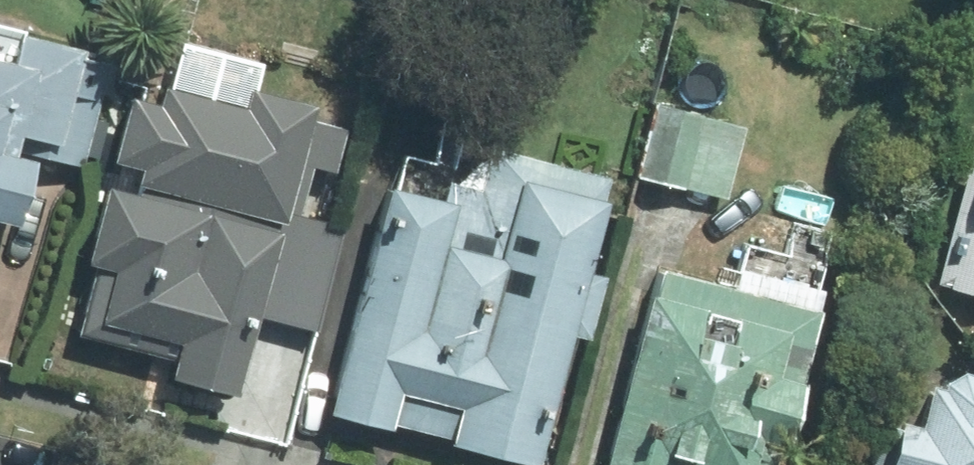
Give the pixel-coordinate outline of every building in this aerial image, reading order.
[(4,210),(27,216),(43,152),(81,162),(110,44),(0,17),(0,228),(4,210)] [(137,178),(282,217),(299,154),(339,165),(349,129),(308,119),(315,93),(254,76),(250,90),(138,60),(113,155),(141,163),(137,178)] [(744,121),(659,107),(648,179),(732,192),(744,121)] [(569,322),(590,327),(603,269),(593,267),(616,168),(444,127),(436,157),(397,148),(336,409),(538,456),(569,322)] [(137,178),(109,170),(86,257),(100,260),(85,317),(179,343),(172,369),(237,386),(282,217),(137,178)] [(949,284),(973,289),(973,171),(949,284)] [(343,228),(292,214),(265,311),(317,325),(343,228)] [(788,433),(798,436),(830,303),(660,262),(610,464),(780,464),(788,433)] [(972,364),(970,364),(968,364),(966,365),(964,365),(962,366),(960,367),(959,368),(957,369),(955,370),(953,371),(952,373),(951,374),(949,376),(948,378),(936,375),(927,416),(895,409),(884,464),(973,464),(973,364),(972,364)]
